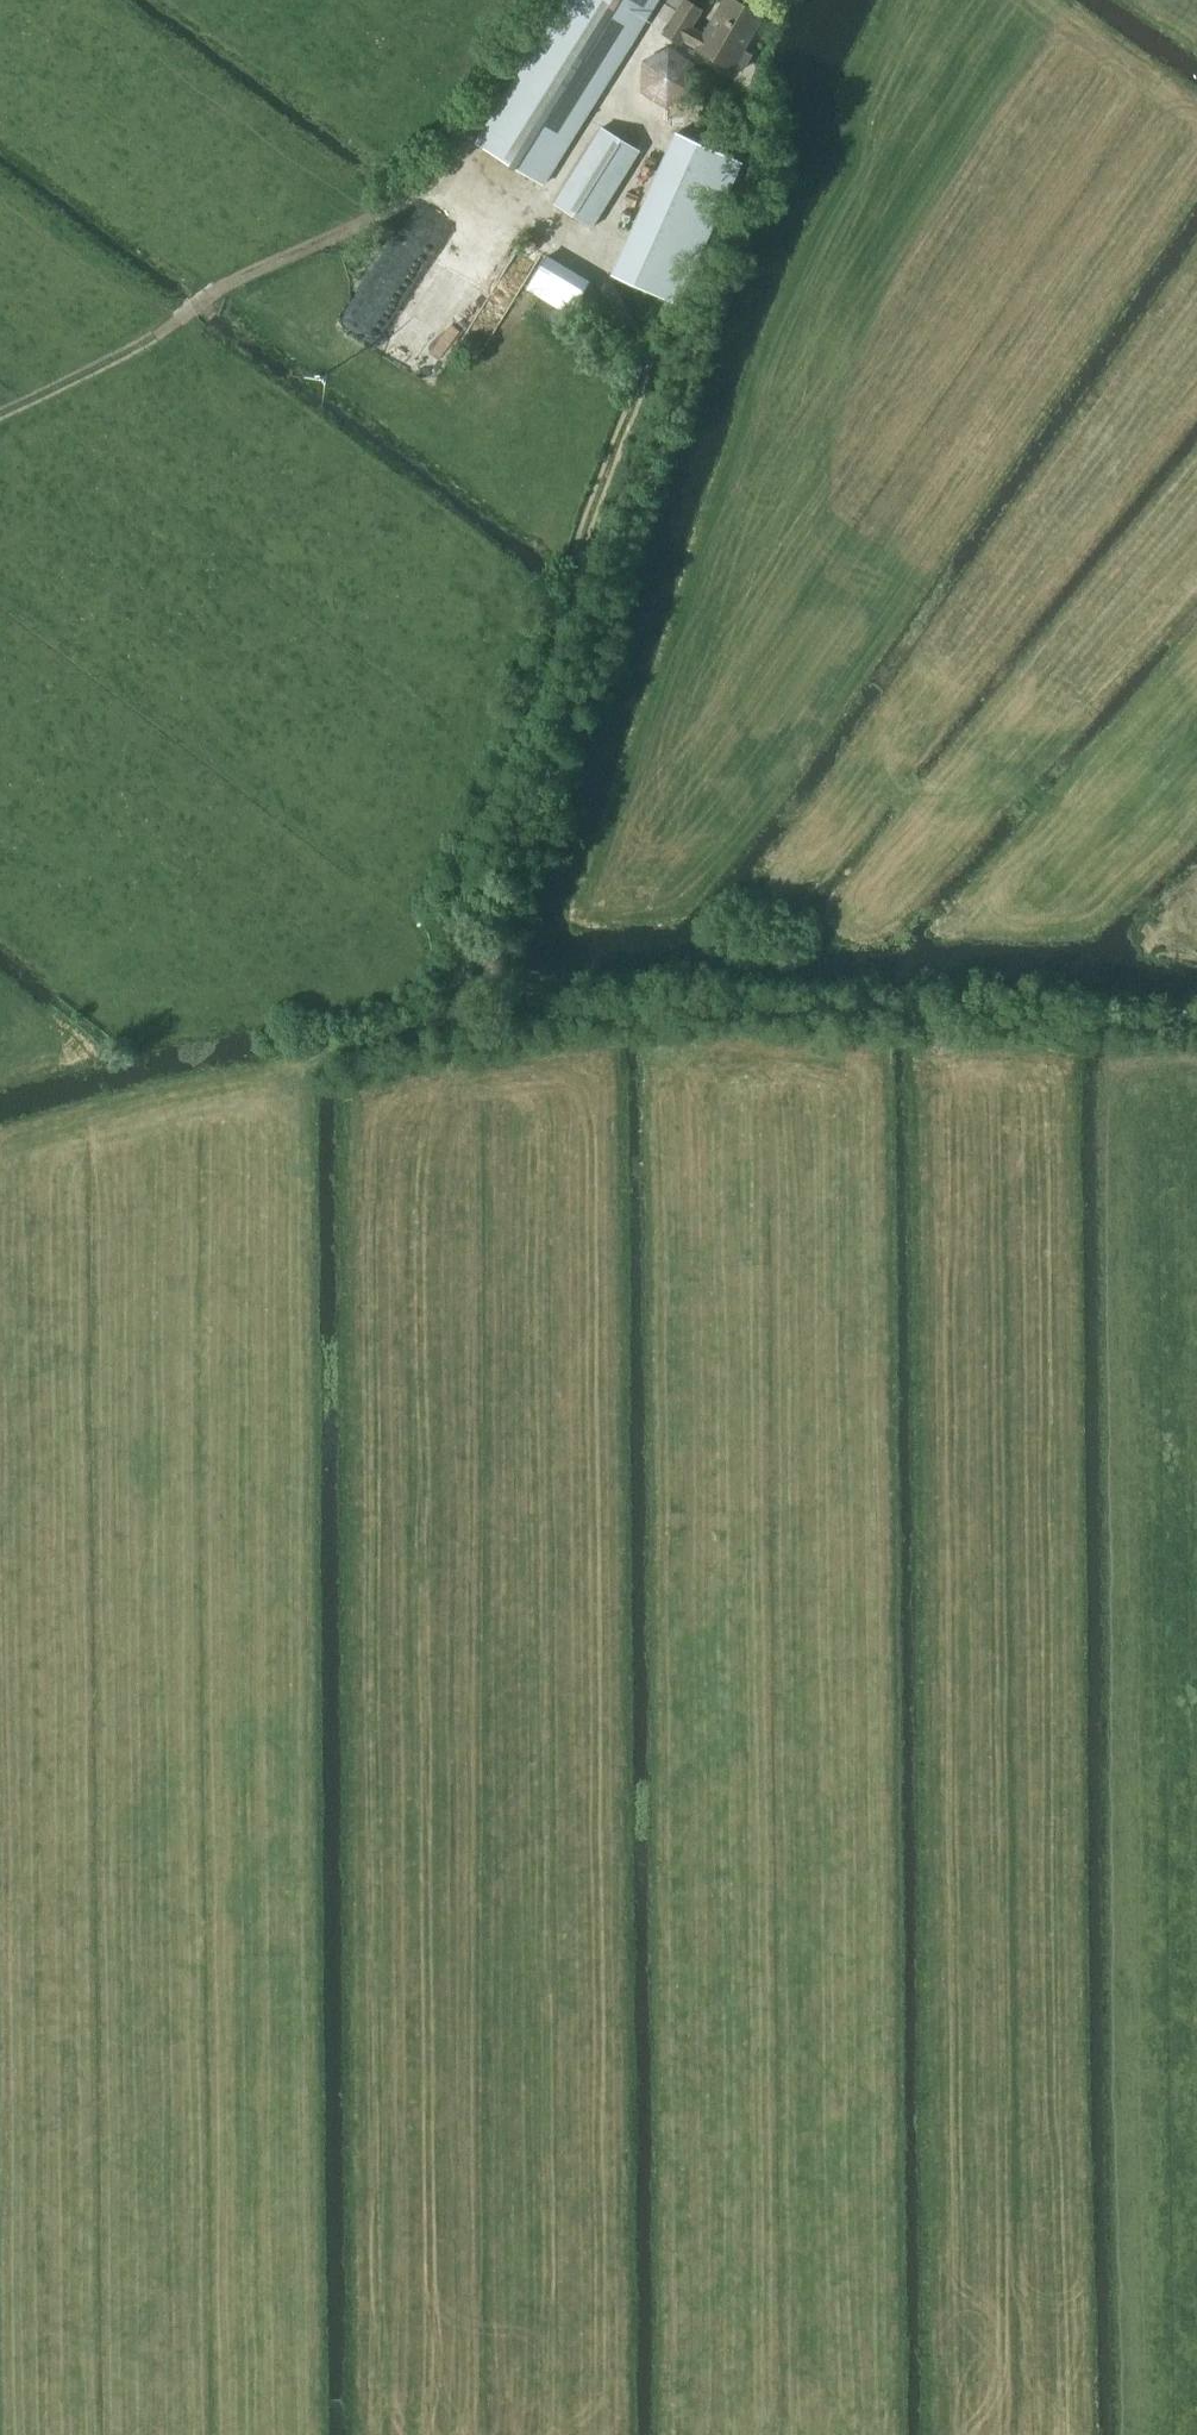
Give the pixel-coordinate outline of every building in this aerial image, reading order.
[(642,26),(607,0),(569,0),(480,143),(545,184),(642,26)] [(642,26),(658,0),(607,0),(642,26)] [(762,15),(737,0),(725,0),(706,34),(691,26),(702,7),(689,0),(683,0),(664,32),(681,43),(684,38),(699,47),(697,51),(726,68),(733,67),(734,64),(743,68),(751,53),(743,48),(762,15)] [(668,109),(693,91),(695,64),(669,47),(642,62),(641,93),(668,109)] [(594,226),(640,150),(602,126),(556,203),(594,226)]
